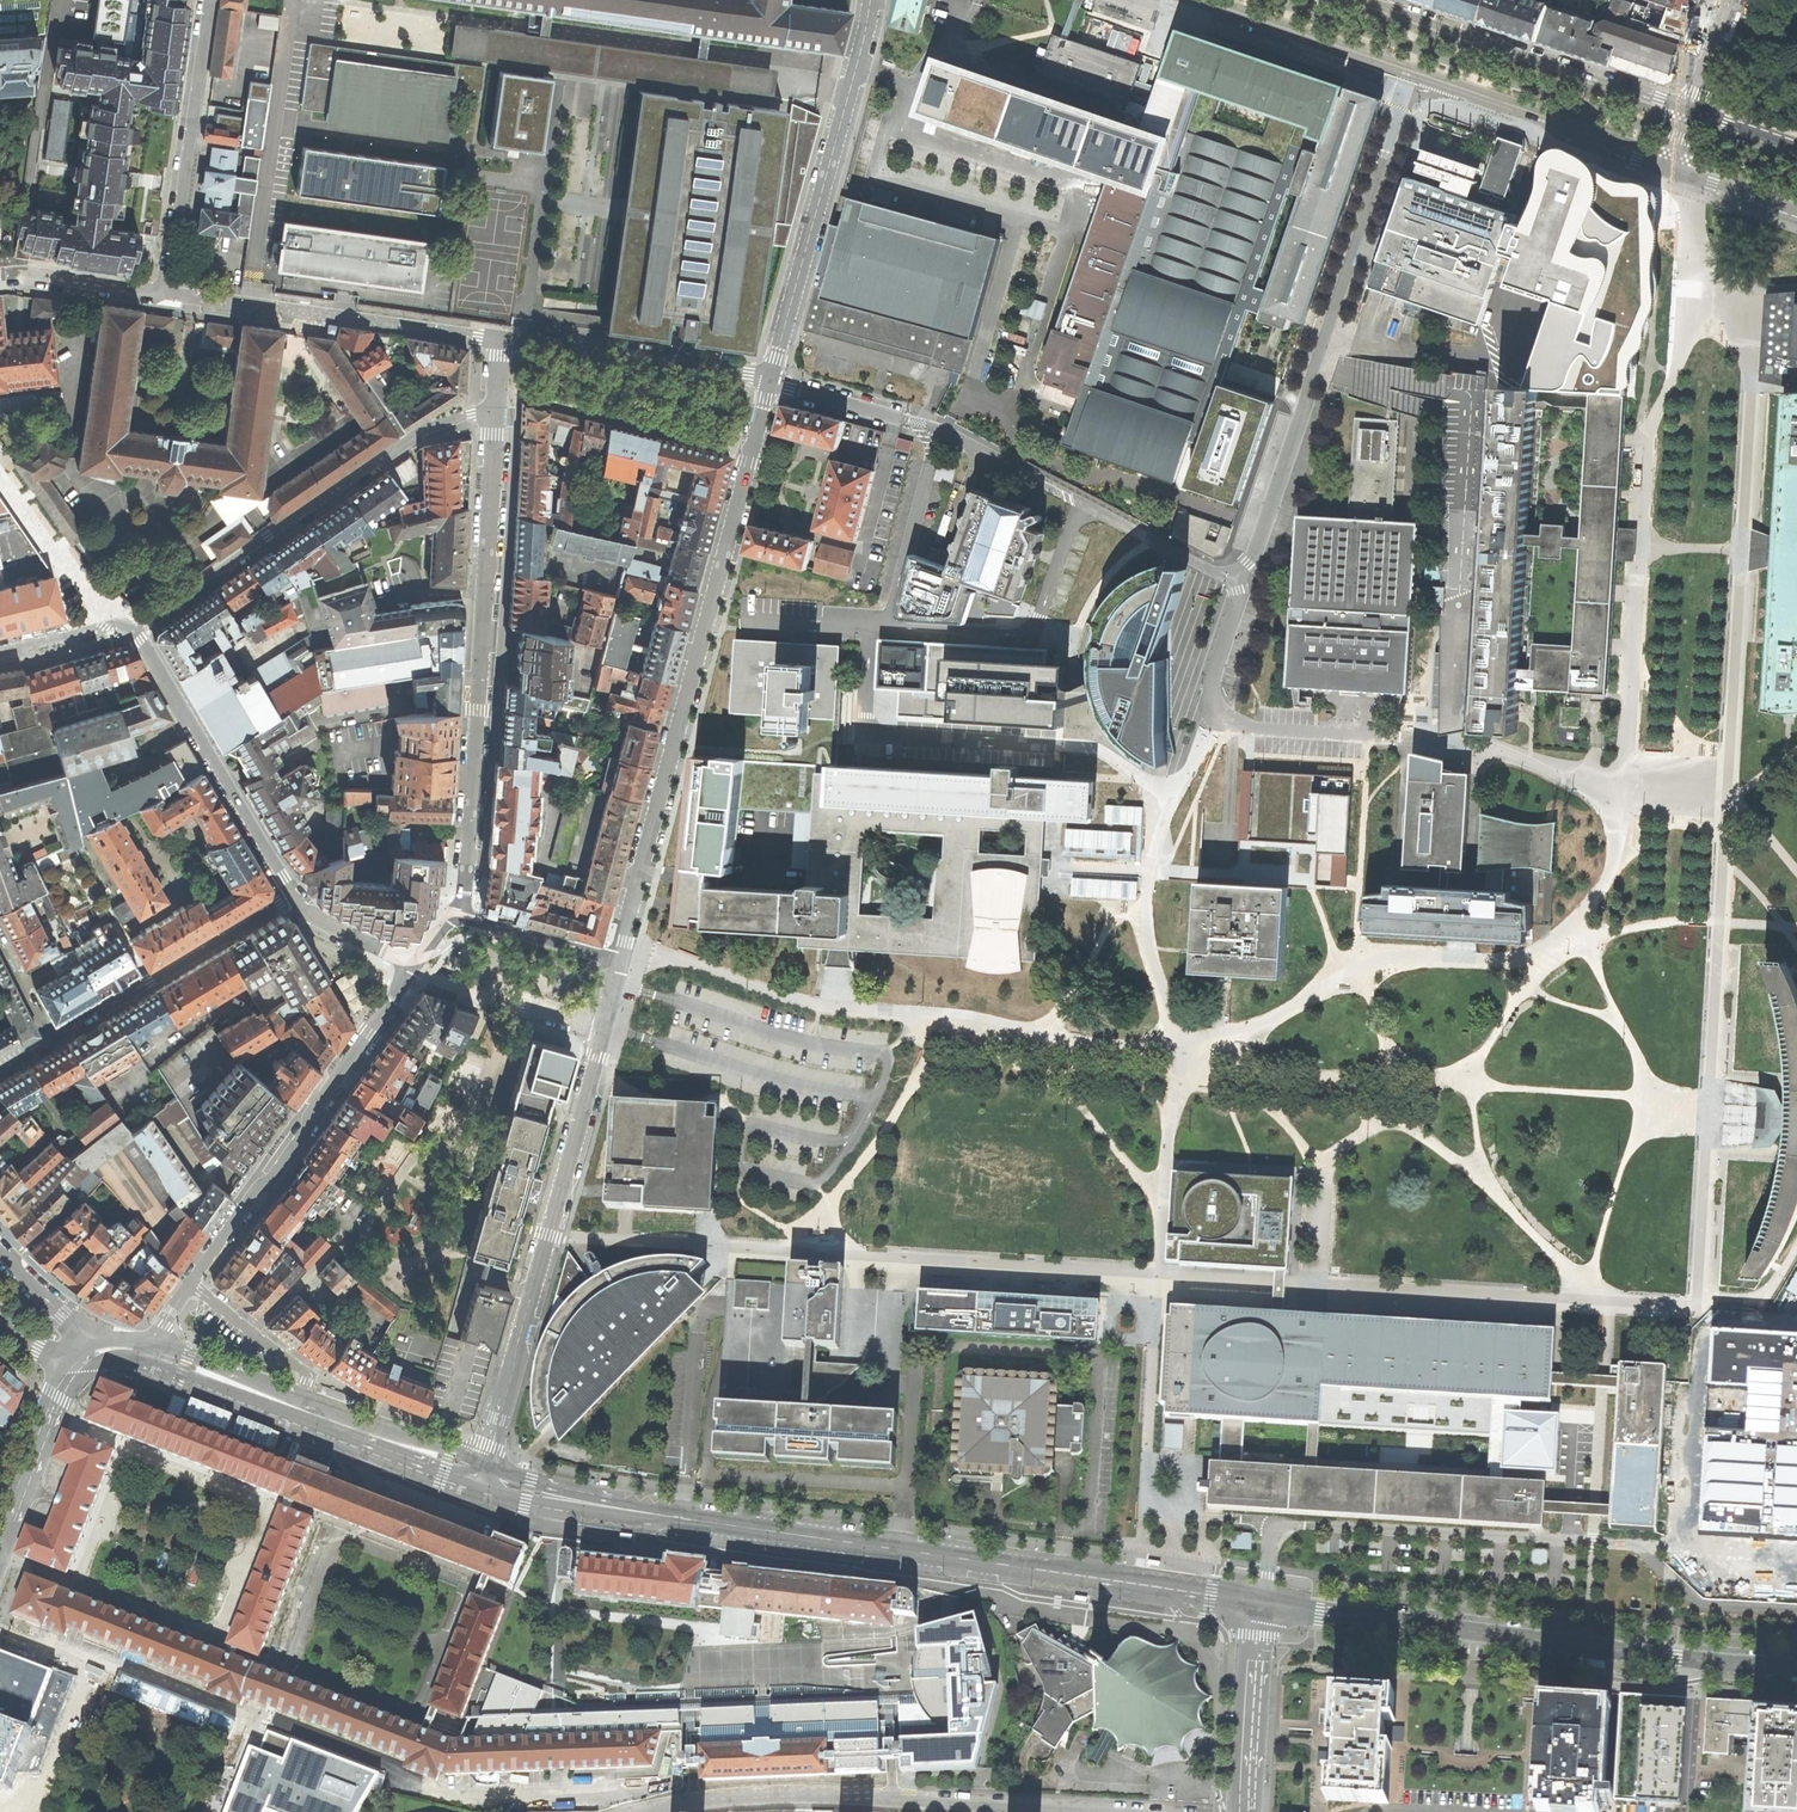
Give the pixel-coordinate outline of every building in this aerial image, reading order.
[(39,34),(43,33),(48,0),(0,0),(0,36),(39,34)] [(77,209),(108,213),(114,214),(116,200),(119,200),(121,183),(123,170),(125,154),(123,154),(131,95),(136,95),(136,99),(147,101),(147,107),(172,110),(178,72),(187,5),(180,4),(180,0),(95,0),(94,8),(102,9),(94,61),(86,59),(88,51),(58,46),(54,72),(60,73),(58,85),(99,91),(97,105),(91,104),(77,209)] [(221,8),(240,11),(246,12),(248,0),(222,0),(221,8)] [(541,11),(550,13),(698,33),(707,35),(830,52),(834,52),(834,54),(837,55),(849,11),(814,6),(785,2),(786,0),(459,0),(541,11)] [(920,30),(929,0),(901,0),(894,23),(920,30)] [(1439,8),(1441,0),(1415,0),(1419,2),(1439,8)] [(1481,23),(1489,0),(1441,0),(1439,8),(1457,15),(1481,23)] [(1537,42),(1550,5),(1534,0),(1525,0),(1524,1),(1522,0),(1489,0),(1481,23),(1514,34),(1537,42)] [(1613,68),(1618,52),(1609,49),(1611,41),(1594,35),(1599,20),(1596,19),(1593,18),(1595,13),(1574,7),(1573,8),(1568,6),(1570,0),(1551,0),(1550,5),(1537,42),(1565,52),(1613,68)] [(1604,14),(1627,21),(1628,16),(1630,12),(1633,1),(1629,0),(1608,0),(1604,14)] [(1630,12),(1628,16),(1689,38),(1694,24),(1697,15),(1653,0),(1651,0),(1645,17),(1630,12)] [(1697,15),(1703,0),(1653,0),(1697,15)] [(94,8),(88,51),(86,59),(94,61),(102,9),(94,8)] [(230,77),(240,11),(221,8),(211,75),(230,77)] [(547,36),(550,13),(541,11),(538,35),(547,36)] [(259,14),(257,27),(277,30),(279,17),(259,14)] [(1627,21),(1604,14),(1596,19),(1599,20),(1594,35),(1611,41),(1609,49),(1618,52),(1613,68),(1664,85),(1672,81),(1675,74),(1672,72),(1675,65),(1678,66),(1679,65),(1677,64),(1678,62),(1677,62),(1678,61),(1677,61),(1677,60),(1676,60),(1679,54),(1680,51),(1681,51),(1682,50),(1683,48),(1685,48),(1685,47),(1682,46),(1685,38),(1688,39),(1689,38),(1628,16),(1627,21)] [(449,57),(484,60),(487,28),(453,23),(449,57)] [(1158,70),(1164,72),(1167,63),(1169,59),(1168,58),(1169,51),(1171,51),(1172,48),(1177,34),(1177,32),(1188,36),(1187,36),(1202,41),(1204,36),(1173,26),(1158,70)] [(638,90),(604,331),(634,335),(664,340),(668,320),(681,322),(679,336),(691,338),(691,344),(750,352),(785,110),(724,103),(725,92),(730,62),(704,59),(695,57),(547,36),(538,35),(487,28),(484,60),(700,91),(699,99),(638,90)] [(1064,444),(1174,481),(1186,447),(1224,338),(1285,162),(1291,145),(1308,151),(1293,193),(1299,196),(1272,273),(1266,290),(1258,318),(1289,329),(1292,318),(1304,322),(1333,237),(1334,237),(1378,108),(1339,95),(1341,89),(1232,51),(1234,46),(1219,41),(1204,36),(1202,41),(1187,36),(1188,36),(1177,32),(1177,34),(1172,48),(1171,51),(1169,51),(1168,58),(1169,59),(1167,63),(1164,72),(1159,87),(1136,81),(1141,65),(1055,35),(1042,71),(1041,74),(1128,103),(1131,95),(1154,103),(1144,132),(940,62),(923,113),(945,120),(981,133),(987,135),(1010,143),(1112,178),(1093,232),(1045,371),(1051,373),(1048,383),(1081,394),(1064,444)] [(704,59),(707,35),(698,33),(695,57),(704,59)] [(32,92),(30,66),(35,61),(39,36),(39,34),(0,36),(0,94),(32,92)] [(45,37),(39,36),(35,61),(41,61),(45,37)] [(480,97),(484,68),(311,44),(302,108),(327,112),(326,124),(446,141),(453,93),(480,97)] [(775,69),(730,62),(725,92),(770,99),(772,85),(775,69)] [(522,74),(499,70),(496,92),(489,143),(540,151),(550,77),(522,75),(522,74)] [(271,84),(249,81),(243,118),(218,114),(216,126),(206,125),(205,132),(204,140),(261,149),(271,84)] [(53,99),(45,159),(62,161),(70,101),(53,99)] [(791,106),(788,122),(804,124),(805,112),(791,106)] [(788,122),(774,224),(790,226),(820,118),(813,115),(805,112),(804,124),(788,122)] [(1448,191),(1408,177),(1391,226),(1370,286),(1382,290),(1480,324),(1494,283),(1500,266),(1505,251),(1514,224),(1518,215),(1515,214),(1511,213),(1517,196),(1513,189),(1519,166),(1523,151),(1499,143),(1493,158),(1482,190),(1477,187),(1483,167),(1473,164),(1471,164),(1429,149),(1422,170),(1452,180),(1451,182),(1445,180),(1444,185),(1449,187),(1448,191)] [(1031,151),(1013,145),(1011,152),(1028,158),(1031,151)] [(1290,192),(1293,193),(1308,151),(1291,145),(1285,162),(1224,338),(1186,447),(1200,453),(1223,384),(1256,287),(1266,290),(1272,273),(1263,269),(1290,192)] [(442,167),(303,148),(297,193),(436,212),(442,167)] [(260,158),(245,156),(242,177),(240,191),(237,213),(227,212),(230,190),(232,175),(235,152),(214,149),(211,168),(208,168),(208,171),(207,171),(206,179),(204,186),(205,187),(205,190),(208,190),(206,208),(201,208),(198,230),(248,237),(260,158)] [(1532,381),(1528,392),(1589,395),(1626,396),(1629,334),(1648,294),(1648,228),(1648,210),(1621,197),(1575,165),(1554,162),(1531,231),(1518,215),(1514,224),(1505,251),(1500,266),(1494,283),(1557,304),(1546,337),(1540,357),(1532,381)] [(139,172),(123,170),(121,183),(137,185),(138,178),(139,172)] [(242,177),(232,175),(230,190),(240,191),(242,177)] [(891,205),(894,193),(877,188),(874,200),(891,205)] [(961,373),(963,374),(1001,239),(842,195),(804,330),(808,331),(831,338),(834,331),(905,350),(903,357),(952,371),(949,382),(958,384),(961,373)] [(106,228),(108,213),(77,209),(75,223),(59,221),(60,214),(21,209),(21,210),(17,233),(18,233),(18,235),(32,236),(30,248),(54,252),(53,258),(89,264),(129,269),(130,257),(136,258),(140,233),(106,228)] [(989,215),(984,229),(995,233),(1000,219),(989,215)] [(427,240),(281,220),(275,271),(420,290),(427,240)] [(771,247),(784,248),(790,226),(774,224),(771,247)] [(1764,709),(1771,710),(1783,713),(1786,713),(1796,712),(1796,292),(1766,293),(1761,381),(1762,382),(1792,388),(1791,389),(1791,394),(1783,394),(1775,536),(1753,530),(1751,532),(1751,551),(1750,569),(1751,570),(1758,569),(1773,568),(1768,635),(1768,641),(1764,709)] [(1031,296),(1025,313),(1042,319),(1048,302),(1031,296)] [(55,382),(50,329),(51,321),(61,323),(63,302),(33,298),(31,319),(39,320),(38,330),(2,334),(1,329),(0,319),(0,388),(55,382)] [(141,310),(101,305),(101,307),(78,469),(117,475),(118,469),(147,473),(147,474),(154,475),(154,477),(155,477),(160,488),(173,489),(181,480),(182,480),(182,479),(189,480),(189,479),(218,483),(218,489),(257,494),(281,333),(281,330),(241,324),(241,327),(239,327),(238,327),(211,323),(208,323),(206,336),(210,337),(214,340),(216,344),(238,347),(234,378),(233,378),(232,384),(231,384),(229,399),(230,399),(229,406),(230,406),(224,444),(194,440),(194,439),(188,438),(188,437),(160,433),(160,434),(154,433),(154,434),(124,430),(129,392),(130,392),(131,385),(132,385),(134,371),(133,371),(134,364),(138,333),(160,336),(163,333),(167,331),(172,331),(174,318),(155,315),(141,313),(141,310)] [(341,326),(336,343),(366,349),(371,332),(356,329),(341,326)] [(874,349),(903,357),(905,350),(834,331),(831,338),(874,349)] [(333,341),(307,336),(306,344),(314,355),(363,429),(272,492),(269,514),(273,521),(308,497),(365,458),(397,436),(361,382),(342,354),(339,349),(333,341)] [(430,342),(404,338),(408,351),(411,351),(427,375),(433,370),(445,372),(441,378),(460,395),(465,392),(465,371),(466,348),(443,344),(431,342),(430,342)] [(352,362),(363,379),(389,362),(384,355),(378,345),(352,362)] [(1437,650),(1479,652),(1496,377),(1347,355),(1338,390),(1396,407),(1450,423),(1437,650)] [(388,364),(361,382),(397,436),(404,432),(389,410),(397,405),(383,383),(387,380),(385,378),(394,372),(388,364)] [(429,386),(397,405),(389,410),(404,432),(433,413),(460,395),(441,378),(429,386)] [(1274,401),(1223,384),(1200,453),(1189,486),(1240,503),(1274,401)] [(1568,690),(1590,690),(1590,701),(1606,702),(1606,700),(1607,692),(1607,691),(1610,645),(1614,591),(1616,558),(1618,525),(1620,493),(1623,443),(1623,433),(1626,396),(1589,395),(1535,392),(1528,392),(1518,391),(1497,390),(1496,406),(1477,731),(1516,732),(1517,710),(1519,687),(1568,690)] [(575,460),(575,459),(579,427),(580,426),(581,419),(554,411),(521,403),(521,419),(519,450),(519,467),(546,473),(561,479),(572,480),(575,460)] [(777,434),(838,450),(846,421),(785,405),(780,421),(777,434)] [(1307,517),(1288,686),(1292,686),(1302,687),(1349,690),(1395,692),(1402,693),(1409,693),(1419,522),(1393,520),(1398,420),(1395,420),(1355,418),(1349,520),(1307,517)] [(602,450),(606,425),(594,422),(581,419),(580,426),(574,479),(594,481),(595,472),(588,471),(591,447),(602,450)] [(622,503),(614,538),(631,542),(634,532),(643,493),(650,462),(655,437),(628,431),(606,425),(602,450),(599,472),(629,480),(633,463),(641,465),(632,506),(622,503)] [(695,470),(686,504),(715,511),(723,482),(729,456),(675,442),(655,437),(650,462),(643,493),(656,496),(664,463),(695,470)] [(913,441),(899,437),(896,447),(910,451),(913,441)] [(397,508),(401,522),(427,515),(427,510),(460,507),(460,508),(466,507),(468,482),(459,482),(459,476),(468,476),(469,457),(470,439),(424,447),(421,448),(423,500),(402,505),(397,508)] [(53,518),(65,535),(79,525),(58,495),(58,494),(47,478),(65,466),(63,463),(68,459),(55,441),(48,446),(44,441),(13,462),(34,491),(53,518)] [(387,472),(397,487),(417,474),(416,466),(410,457),(387,472)] [(824,495),(815,529),(857,540),(875,471),(834,460),(824,495)] [(957,467),(939,462),(935,479),(952,483),(957,467)] [(574,481),(572,480),(561,479),(546,473),(519,467),(517,492),(516,515),(543,521),(543,522),(553,524),(567,528),(572,490),(574,481)] [(397,487),(387,472),(376,479),(348,499),(365,523),(404,496),(397,487)] [(208,496),(227,525),(242,514),(262,500),(257,494),(218,489),(208,496)] [(567,528),(582,531),(587,492),(572,490),(567,528)] [(913,571),(903,600),(901,600),(898,612),(898,613),(898,616),(900,618),(901,619),(903,620),(904,620),(942,623),(942,621),(943,619),(947,619),(951,619),(954,618),(957,617),(960,615),(963,612),(965,609),(966,607),(972,590),(974,584),(1001,594),(1020,601),(1021,598),(1044,532),(1033,528),(1034,525),(1040,522),(1041,521),(1042,520),(1042,519),(1042,518),(1042,517),(1041,516),(1040,515),(1038,515),(1037,515),(1031,518),(1028,517),(1031,508),(979,490),(959,549),(957,555),(932,547),(928,559),(913,554),(910,566),(913,571)] [(644,494),(636,533),(647,535),(657,497),(644,494)] [(10,512),(0,499),(0,514),(10,512)] [(329,512),(308,526),(337,570),(349,565),(335,544),(358,528),(360,533),(370,530),(365,523),(348,499),(329,512)] [(655,537),(675,542),(705,550),(710,529),(715,511),(686,504),(678,533),(658,527),(655,537)] [(429,583),(462,585),(464,555),(466,507),(460,508),(433,513),(433,516),(388,528),(391,538),(409,534),(432,528),(429,583)] [(1231,528),(1179,510),(1171,535),(1214,558),(1222,555),(1226,545),(1225,545),(1231,528)] [(210,558),(215,555),(208,544),(240,522),(248,533),(253,530),(242,514),(227,525),(200,543),(210,558)] [(541,523),(516,517),(514,543),(512,571),(538,577),(541,523)] [(215,555),(218,559),(250,536),(248,533),(240,522),(208,544),(215,555)] [(567,528),(553,524),(548,544),(549,544),(549,546),(581,554),(581,557),(585,558),(590,559),(591,555),(626,563),(631,542),(614,538),(582,531),(567,528)] [(85,534),(79,525),(65,535),(71,544),(85,534)] [(746,553),(807,570),(814,541),(753,525),(750,538),(746,553)] [(1636,527),(1618,525),(1616,558),(1634,559),(1635,544),(1636,527)] [(288,540),(271,552),(293,584),(308,579),(304,572),(301,574),(294,565),(299,562),(299,563),(301,564),(308,559),(308,558),(307,556),(311,553),(321,567),(318,569),(322,575),(337,570),(308,526),(288,540)] [(632,543),(625,570),(654,578),(658,565),(638,560),(642,545),(662,549),(664,540),(634,534),(632,542),(632,543)] [(665,581),(694,588),(699,570),(705,550),(675,542),(665,581)] [(853,554),(824,547),(822,555),(817,554),(816,560),(820,561),(818,570),(846,578),(853,554)] [(258,561),(248,568),(249,568),(264,591),(278,582),(284,596),(287,595),(289,600),(297,595),(293,584),(271,552),(258,561)] [(424,631),(461,626),(462,598),(438,601),(409,604),(409,607),(378,613),(372,614),(369,606),(372,605),(368,593),(365,582),(362,583),(358,572),(356,562),(349,565),(337,570),(322,575),(311,579),(332,646),(424,635),(424,631)] [(910,566),(901,600),(903,600),(913,571),(910,566)] [(231,579),(214,591),(228,612),(262,589),(248,568),(231,579)] [(1157,569),(1154,568),(1150,569),(1150,574),(1159,577),(1160,571),(1157,569)] [(1167,628),(1185,576),(1174,571),(1172,577),(1160,571),(1159,577),(1150,574),(1150,569),(1140,575),(1130,582),(1124,587),(1119,592),(1112,600),(1107,606),(1103,612),(1099,620),(1100,620),(1100,623),(1101,628),(1099,634),(1097,640),(1096,648),(1095,655),(1094,666),(1095,677),(1097,690),(1099,698),(1101,706),(1105,715),(1111,725),(1114,730),(1122,740),(1126,745),(1133,750),(1140,756),(1145,760),(1151,765),(1152,758),(1167,765),(1165,747),(1172,747),(1173,752),(1172,753),(1175,754),(1170,730),(1169,658),(1158,660),(1158,661),(1156,660),(1167,628)] [(538,577),(512,571),(511,601),(509,624),(520,627),(541,632),(545,579),(538,577)] [(654,621),(683,628),(688,609),(693,590),(665,582),(655,580),(625,572),(619,594),(650,602),(653,589),(662,592),(661,595),(658,594),(655,606),(658,606),(654,621)] [(64,619),(53,575),(0,588),(0,635),(64,619)] [(584,589),(579,608),(606,615),(611,596),(584,589)] [(977,592),(972,590),(966,607),(965,609),(963,612),(960,615),(957,617),(954,618),(951,619),(947,619),(943,619),(942,621),(942,623),(963,624),(966,623),(967,622),(977,592)] [(204,598),(193,606),(210,633),(215,640),(220,647),(227,642),(218,627),(217,627),(215,623),(225,616),(227,620),(225,621),(224,624),(233,637),(242,631),(228,612),(214,591),(204,598)] [(275,610),(243,631),(252,641),(256,642),(297,620),(288,601),(275,610)] [(257,606),(236,620),(243,631),(275,610),(271,603),(260,610),(257,606)] [(621,606),(615,604),(613,610),(599,662),(624,669),(638,617),(620,612),(621,606)] [(184,612),(173,620),(190,645),(210,633),(193,606),(184,612)] [(548,617),(544,631),(571,638),(602,645),(610,617),(606,615),(579,608),(572,635),(566,633),(567,626),(558,624),(559,620),(548,617)] [(154,639),(176,676),(202,659),(201,658),(197,652),(197,651),(190,655),(189,653),(188,652),(187,651),(185,652),(183,649),(190,645),(173,620),(164,626),(156,631),(154,639)] [(640,674),(669,682),(677,652),(683,628),(654,621),(651,620),(649,628),(652,628),(640,674)] [(424,631),(424,635),(430,672),(458,671),(459,649),(461,626),(424,631)] [(519,656),(516,686),(541,690),(558,692),(566,693),(567,672),(565,672),(567,638),(541,632),(520,627),(519,656)] [(198,713),(220,751),(223,749),(319,689),(312,650),(314,649),(310,635),(252,671),(254,675),(244,681),(241,676),(237,679),(235,676),(234,676),(219,650),(217,650),(216,650),(213,652),(213,653),(212,653),(212,654),(177,677),(198,713)] [(424,635),(314,649),(312,650),(319,689),(430,672),(424,635)] [(1065,707),(1065,699),(1068,664),(1047,663),(1047,650),(936,643),(879,639),(876,689),(900,690),(915,691),(913,716),(898,715),(898,717),(945,720),(1064,727),(1065,707)] [(220,647),(215,640),(197,652),(201,658),(220,647)] [(789,645),(738,642),(735,711),(779,713),(778,724),(807,726),(807,714),(835,716),(836,687),(836,685),(838,647),(789,645)] [(110,649),(100,653),(108,684),(128,679),(133,695),(152,688),(147,679),(142,670),(144,670),(136,657),(127,647),(113,649),(110,649)] [(1479,652),(1437,650),(1434,706),(1452,708),(1475,710),(1479,652)] [(86,709),(112,702),(108,684),(100,653),(86,657),(72,661),(80,689),(84,703),(86,709)] [(52,668),(24,676),(31,702),(37,723),(52,729),(49,721),(86,709),(84,703),(75,706),(72,696),(48,704),(45,700),(80,689),(72,661),(52,668)] [(610,667),(600,665),(594,686),(604,689),(609,672),(617,675),(617,677),(626,680),(622,695),(633,698),(662,706),(666,694),(669,682),(640,674),(629,671),(611,666),(610,667)] [(31,702),(24,676),(22,670),(4,673),(0,673),(0,698),(22,694),(24,704),(31,702)] [(456,710),(458,671),(430,672),(411,676),(415,703),(423,702),(421,689),(433,688),(432,711),(437,710),(456,710)] [(271,837),(279,850),(302,832),(309,828),(298,810),(321,797),(313,783),(316,781),(318,773),(313,766),(306,764),(303,766),(302,765),(279,778),(272,766),(281,761),(275,750),(309,730),(304,722),(307,719),(303,712),(306,711),(307,713),(316,708),(314,704),(320,701),(321,709),(322,715),(386,704),(382,680),(319,689),(223,749),(234,755),(235,754),(239,760),(250,779),(243,783),(246,789),(244,791),(251,803),(256,811),(259,810),(262,814),(258,816),(268,832),(271,830),(274,835),(271,837)] [(504,695),(503,706),(531,713),(533,702),(556,705),(558,692),(541,690),(516,686),(505,684),(504,695)] [(843,685),(836,685),(836,687),(835,716),(833,739),(831,765),(835,765),(838,765),(838,764),(839,739),(843,685)] [(1302,687),(1292,686),(1297,705),(1314,706),(1314,700),(1314,696),(1302,695),(1302,687)] [(176,786),(183,781),(170,759),(107,791),(95,762),(133,751),(127,734),(169,718),(157,697),(152,688),(133,695),(112,702),(86,709),(49,721),(52,729),(63,773),(77,833),(85,830),(115,817),(137,807),(151,801),(159,796),(176,786)] [(900,690),(898,715),(913,716),(915,691),(900,690)] [(1065,699),(1065,707),(1068,707),(1081,703),(1099,698),(1097,690),(1080,696),(1067,699),(1065,699)] [(659,717),(662,706),(633,698),(622,695),(609,692),(606,707),(629,713),(627,723),(656,730),(659,717)] [(1398,714),(1402,693),(1395,692),(1392,703),(1381,702),(1380,713),(1398,714)] [(31,702),(24,704),(10,708),(16,729),(0,734),(0,743),(2,749),(5,760),(12,787),(63,773),(52,729),(37,723),(31,702)] [(502,724),(501,739),(530,744),(546,746),(547,741),(548,735),(530,733),(531,713),(503,706),(502,724)] [(555,711),(548,709),(547,713),(538,711),(537,715),(553,719),(555,711)] [(454,742),(456,710),(437,710),(432,711),(423,713),(416,713),(394,718),(397,729),(399,729),(398,751),(395,750),(394,774),(392,774),(391,789),(404,789),(416,789),(423,789),(435,789),(451,790),(454,742)] [(652,745),(656,730),(627,723),(617,758),(646,766),(652,745)] [(551,733),(548,735),(547,741),(559,742),(573,746),(575,739),(551,733)] [(499,761),(500,761),(527,763),(533,764),(553,768),(566,770),(573,746),(559,742),(547,741),(546,746),(557,748),(555,757),(529,752),(530,744),(501,739),(500,750),(499,761)] [(170,759),(183,781),(200,772),(193,761),(182,741),(165,750),(170,759)] [(590,751),(573,746),(566,770),(580,762),(590,751)] [(1434,869),(1435,862),(1444,865),(1454,866),(1454,869),(1467,870),(1472,771),(1448,770),(1449,759),(1432,756),(1414,750),(1406,867),(1434,869)] [(642,782),(646,766),(617,758),(609,756),(600,790),(608,792),(637,800),(642,782)] [(805,932),(804,944),(833,946),(830,960),(841,961),(851,961),(850,947),(854,947),(972,955),(969,965),(979,969),(989,971),(996,972),(1003,972),(1011,971),(1016,970),(1024,969),(1023,959),(1034,959),(1038,897),(1040,868),(1042,816),(1064,818),(1093,820),(1096,781),(1018,776),(1018,768),(1000,767),(1000,774),(838,764),(838,765),(835,765),(831,765),(831,773),(818,772),(818,773),(817,773),(817,765),(742,760),(699,756),(684,924),(698,925),(699,917),(710,918),(710,925),(805,932)] [(516,867),(522,869),(523,856),(526,856),(527,838),(529,838),(533,783),(532,783),(533,764),(527,763),(500,761),(499,772),(494,838),(492,861),(517,867),(516,867)] [(1238,840),(1316,845),(1316,851),(1349,853),(1353,796),(1353,782),(1354,777),(1243,770),(1238,840)] [(226,815),(200,772),(183,781),(176,786),(179,791),(180,792),(182,794),(177,796),(168,801),(167,802),(163,805),(162,803),(162,801),(159,796),(151,801),(137,807),(150,828),(158,831),(186,814),(187,811),(191,809),(204,831),(202,832),(205,838),(207,837),(212,844),(232,837),(237,834),(226,815)] [(1,810),(2,812),(6,814),(45,800),(62,848),(72,845),(79,841),(77,833),(63,773),(12,787),(0,790),(0,810),(1,810)] [(550,860),(566,864),(587,788),(571,784),(550,860)] [(450,807),(451,796),(435,795),(435,789),(423,789),(423,795),(416,795),(416,789),(404,789),(404,795),(376,794),(375,808),(387,808),(387,854),(442,858),(447,858),(448,839),(442,839),(442,845),(425,844),(425,841),(416,840),(416,843),(414,843),(412,844),(411,845),(410,847),(405,847),(405,819),(450,820),(450,807)] [(369,790),(344,790),(343,809),(350,809),(349,802),(369,799),(369,790)] [(629,830),(637,800),(608,792),(587,870),(591,871),(588,880),(585,879),(581,894),(610,902),(616,881),(629,830)] [(1143,807),(1107,805),(1106,822),(1142,825),(1143,807)] [(326,840),(317,842),(327,860),(342,856),(342,829),(343,808),(327,810),(326,840)] [(1523,824),(1481,814),(1480,841),(1479,873),(1476,873),(1476,880),(1487,880),(1486,892),(1453,889),(1444,889),(1389,886),(1389,893),(1368,894),(1364,929),(1465,935),(1531,938),(1530,904),(1537,904),(1538,878),(1544,877),(1544,869),(1553,871),(1556,822),(1535,825),(1523,824)] [(119,823),(115,817),(85,830),(100,856),(128,839),(123,831),(125,830),(122,826),(120,822),(119,823)] [(352,827),(342,829),(342,856),(348,856),(361,851),(372,852),(365,828),(353,832),(352,827)] [(1131,850),(1132,832),(1067,828),(1066,847),(1070,847),(1083,848),(1096,848),(1105,849),(1118,850),(1127,850),(1131,850)] [(26,898),(39,891),(44,888),(32,862),(31,861),(23,864),(21,868),(24,875),(16,878),(0,831),(0,911),(26,898)] [(325,861),(302,832),(279,850),(287,860),(294,870),(301,868),(325,861)] [(246,850),(237,834),(232,837),(212,844),(205,847),(216,866),(227,884),(256,866),(246,850)] [(134,847),(128,839),(100,856),(115,880),(143,863),(138,855),(139,854),(137,850),(135,846),(134,847)] [(31,853),(34,860),(54,851),(50,844),(31,853)] [(209,870),(216,866),(205,847),(198,851),(209,870)] [(1065,855),(1131,859),(1131,850),(1127,850),(1126,855),(1118,854),(1118,850),(1105,849),(1105,853),(1096,853),(1096,848),(1083,848),(1083,852),(1070,851),(1070,847),(1066,847),(1065,855)] [(60,862),(55,851),(33,862),(38,872),(60,862)] [(347,879),(348,856),(342,856),(327,860),(325,861),(301,868),(304,876),(308,875),(307,885),(316,886),(316,895),(317,897),(325,898),(325,905),(327,906),(334,907),(335,910),(336,911),(340,911),(345,911),(345,915),(347,916),(354,917),(354,920),(356,921),(365,922),(365,925),(367,926),(374,927),(374,930),(376,931),(385,931),(385,935),(386,936),(403,937),(404,933),(412,934),(414,931),(415,923),(419,923),(420,921),(421,912),(425,912),(426,911),(427,901),(432,901),(434,897),(445,864),(445,861),(444,859),(442,858),(387,854),(387,882),(347,879)] [(511,866),(501,864),(491,862),(487,889),(484,912),(500,916),(521,922),(525,912),(528,904),(537,881),(539,874),(511,867),(511,866)] [(150,874),(143,863),(115,880),(127,899),(111,909),(121,924),(136,915),(164,898),(156,884),(158,883),(155,878),(152,873),(150,874)] [(1453,889),(1454,869),(1454,866),(1444,865),(1444,889),(1453,889)] [(263,876),(256,866),(227,884),(232,892),(213,904),(209,895),(200,900),(214,927),(267,895),(269,887),(263,876)] [(563,873),(559,888),(578,893),(582,878),(563,873)] [(1137,881),(1073,877),(1072,895),(1136,899),(1137,881)] [(1288,887),(1200,880),(1195,948),(1195,950),(1195,952),(1193,971),(1214,972),(1222,972),(1235,973),(1283,976),(1288,887)] [(575,916),(581,894),(578,893),(559,888),(537,881),(528,904),(525,912),(521,922),(546,929),(570,936),(575,919),(564,915),(565,911),(561,911),(560,914),(542,910),(546,898),(572,906),(569,914),(575,916)] [(56,913),(44,888),(39,891),(46,906),(45,910),(48,917),(56,913)] [(581,894),(575,916),(575,919),(570,936),(600,943),(605,922),(610,902),(581,894)] [(9,937),(38,922),(26,898),(0,911),(0,918),(3,925),(9,937)] [(210,930),(214,927),(200,900),(199,898),(184,907),(183,906),(172,912),(173,914),(162,921),(179,949),(210,930)] [(280,915),(225,949),(243,982),(245,986),(269,971),(287,1000),(290,998),(299,992),(324,976),(306,946),(288,917),(287,916),(285,915),(282,915),(280,915)] [(130,940),(148,967),(167,955),(179,949),(162,921),(156,924),(155,923),(145,929),(146,930),(130,940)] [(16,950),(24,966),(56,950),(56,948),(54,942),(52,941),(49,943),(38,922),(9,937),(16,950)] [(102,931),(73,948),(97,996),(111,988),(112,989),(120,984),(139,973),(108,923),(100,928),(102,931)] [(35,989),(54,1024),(76,1011),(98,997),(97,996),(73,948),(62,954),(50,960),(59,976),(35,989)] [(186,972),(155,991),(170,1017),(174,1024),(243,982),(225,949),(186,972)] [(8,975),(0,958),(0,979),(8,975)] [(1768,964),(1785,1023),(1791,1073),(1791,1092),(1791,1116),(1787,1147),(1786,1159),(1776,1198),(1757,1252),(1748,1270),(1767,1270),(1773,1261),(1783,1243),(1795,1218),(1796,1213),(1796,988),(1790,973),(1786,965),(1768,964)] [(8,975),(0,979),(0,1000),(10,1022),(20,1044),(38,1034),(22,1003),(8,975)] [(324,1038),(325,1040),(333,1051),(352,1024),(338,1000),(324,976),(299,992),(326,1036),(324,1038)] [(133,1004),(114,1016),(130,1041),(170,1017),(155,991),(133,1004)] [(405,1017),(388,1041),(406,1052),(418,1037),(431,1045),(452,1002),(422,992),(405,1017)] [(277,1034),(287,1026),(283,1020),(298,1010),(290,998),(287,1000),(262,1017),(275,1032),(277,1034)] [(464,1006),(453,1002),(438,1036),(437,1036),(431,1047),(451,1057),(457,1046),(456,1045),(474,1009),(464,1006)] [(235,1057),(275,1032),(262,1017),(260,1013),(256,1016),(253,1010),(233,1022),(230,1018),(221,1024),(218,1018),(210,1025),(235,1057)] [(89,1030),(66,1044),(92,1081),(138,1054),(130,1041),(114,1016),(89,1030)] [(301,1016),(287,1026),(277,1034),(287,1044),(292,1048),(319,1070),(327,1059),(333,1051),(325,1040),(321,1043),(301,1016)] [(20,1044),(10,1022),(0,1028),(0,1056),(5,1053),(20,1044)] [(528,1038),(508,1109),(544,1119),(548,1105),(542,1103),(545,1090),(552,1092),(561,1094),(569,1064),(567,1064),(562,1063),(562,1062),(561,1062),(565,1049),(528,1038)] [(375,1059),(360,1080),(391,1097),(413,1057),(406,1052),(388,1041),(375,1059)] [(47,1055),(28,1067),(45,1091),(60,1083),(66,1093),(72,1089),(66,1079),(73,1075),(78,1083),(77,1084),(81,1090),(80,1092),(89,1105),(93,1103),(96,1108),(71,1126),(75,1132),(84,1143),(118,1117),(92,1081),(66,1044),(47,1055)] [(306,1088),(319,1070),(292,1048),(284,1059),(281,1058),(280,1058),(278,1061),(276,1059),(271,1065),(274,1066),(272,1069),(273,1071),(275,1072),(267,1084),(293,1106),(306,1088)] [(573,1051),(565,1049),(561,1062),(562,1062),(562,1063),(567,1064),(569,1064),(573,1051)] [(422,1062),(418,1060),(410,1074),(414,1076),(422,1062)] [(279,1099),(280,1098),(239,1062),(237,1065),(235,1063),(235,1064),(232,1068),(231,1068),(232,1070),(230,1073),(228,1072),(228,1073),(224,1077),(223,1077),(225,1079),(222,1082),(220,1081),(220,1082),(217,1086),(216,1085),(216,1086),(217,1088),(214,1091),(213,1090),(212,1090),(213,1091),(209,1095),(208,1095),(210,1096),(207,1100),(205,1099),(202,1104),(201,1103),(201,1104),(202,1105),(201,1107),(208,1113),(207,1116),(207,1117),(205,1118),(204,1118),(201,1120),(204,1125),(212,1132),(210,1133),(209,1131),(209,1132),(204,1135),(203,1135),(202,1136),(203,1137),(202,1138),(203,1141),(217,1152),(235,1167),(237,1165),(237,1164),(238,1165),(242,1161),(241,1160),(241,1159),(241,1160),(245,1156),(244,1155),(245,1155),(246,1156),(250,1152),(248,1151),(249,1150),(249,1151),(252,1147),(252,1146),(253,1147),(257,1143),(256,1142),(257,1142),(258,1140),(251,1133),(252,1131),(253,1132),(257,1128),(256,1126),(257,1126),(260,1123),(259,1122),(260,1122),(261,1123),(265,1119),(263,1117),(264,1118),(266,1116),(267,1114),(267,1113),(269,1114),(272,1110),(271,1108),(272,1108),(275,1105),(274,1105),(275,1104),(276,1105),(280,1101),(279,1100),(279,1099)] [(0,1084),(0,1097),(6,1104),(7,1104),(13,1110),(26,1103),(28,1103),(33,1100),(34,1098),(45,1091),(28,1067),(10,1078),(0,1084)] [(415,1094),(408,1090),(405,1094),(402,1092),(397,1100),(411,1108),(414,1101),(425,1107),(440,1079),(426,1071),(418,1087),(415,1094)] [(411,1108),(397,1100),(391,1097),(360,1080),(353,1089),(346,1100),(371,1115),(390,1125),(391,1124),(409,1135),(420,1113),(411,1108)] [(548,1105),(552,1092),(545,1090),(542,1103),(548,1105)] [(183,1110),(174,1097),(155,1112),(165,1125),(172,1120),(171,1119),(183,1110)] [(339,1110),(331,1120),(344,1128),(358,1137),(366,1125),(380,1133),(373,1145),(378,1148),(390,1125),(371,1115),(346,1100),(339,1110)] [(673,1105),(613,1101),(609,1184),(608,1191),(608,1198),(607,1208),(620,1209),(626,1209),(633,1210),(696,1213),(714,1215),(716,1179),(720,1108),(673,1105)] [(15,1115),(8,1107),(0,1114),(0,1141),(13,1128),(20,1121),(15,1115)] [(60,1111),(69,1123),(74,1119),(66,1107),(60,1111)] [(488,1260),(503,1264),(516,1217),(515,1218),(514,1218),(516,1210),(518,1210),(517,1211),(518,1211),(519,1207),(520,1208),(531,1212),(536,1194),(541,1178),(529,1175),(529,1176),(528,1175),(529,1172),(528,1172),(527,1172),(529,1164),(530,1165),(531,1165),(544,1119),(508,1109),(495,1156),(496,1156),(496,1155),(497,1156),(495,1163),(494,1162),(493,1162),(482,1201),(483,1201),(484,1201),(482,1208),(481,1208),(481,1207),(480,1207),(467,1254),(483,1258),(484,1259),(485,1257),(489,1258),(488,1260)] [(15,1115),(20,1121),(28,1114),(26,1111),(23,1110),(15,1115)] [(202,1163),(217,1152),(203,1141),(202,1138),(201,1139),(183,1110),(171,1119),(172,1120),(202,1163)] [(29,1114),(28,1114),(20,1121),(13,1128),(28,1144),(42,1130),(29,1114)] [(147,1227),(140,1235),(155,1256),(175,1272),(189,1253),(204,1231),(174,1201),(175,1199),(167,1190),(158,1171),(130,1132),(118,1117),(84,1143),(68,1156),(74,1159),(80,1165),(88,1166),(101,1179),(101,1180),(134,1215),(134,1216),(147,1227)] [(217,1214),(229,1196),(211,1182),(205,1190),(201,1186),(198,1189),(149,1117),(130,1132),(158,1171),(167,1190),(175,1199),(174,1201),(204,1231),(217,1214)] [(306,1162),(337,1185),(345,1173),(340,1169),(353,1154),(357,1156),(365,1141),(358,1137),(344,1128),(331,1120),(318,1138),(303,1159),(306,1162)] [(60,1135),(50,1141),(61,1152),(65,1155),(68,1156),(84,1143),(75,1132),(68,1138),(60,1135)] [(17,1171),(26,1185),(61,1152),(50,1141),(17,1171)] [(0,1214),(0,1215),(7,1224),(28,1206),(37,1198),(74,1159),(68,1156),(65,1155),(15,1200),(0,1214)] [(88,1194),(101,1180),(101,1179),(88,1166),(80,1165),(74,1159),(37,1198),(52,1216),(62,1205),(69,1198),(61,1190),(72,1180),(88,1194)] [(15,1200),(12,1197),(26,1185),(17,1171),(10,1162),(8,1164),(0,1173),(0,1214),(15,1200)] [(346,1191),(337,1185),(306,1162),(296,1174),(296,1176),(293,1181),(278,1198),(300,1218),(305,1213),(307,1214),(307,1215),(309,1215),(310,1215),(311,1214),(312,1213),(312,1212),(312,1210),(312,1209),(311,1209),(313,1206),(325,1216),(346,1191)] [(1167,1237),(1184,1238),(1177,1226),(1176,1216),(1176,1209),(1181,1199),(1187,1190),(1194,1186),(1207,1183),(1215,1183),(1222,1184),(1229,1188),(1235,1192),(1240,1198),(1246,1198),(1255,1199),(1256,1195),(1259,1189),(1263,1186),(1278,1183),(1284,1184),(1287,1185),(1289,1188),(1292,1191),(1292,1180),(1246,1177),(1171,1172),(1167,1237)] [(1290,1209),(1292,1191),(1289,1188),(1287,1185),(1284,1184),(1278,1183),(1263,1186),(1259,1189),(1256,1195),(1255,1199),(1246,1198),(1240,1198),(1235,1192),(1229,1188),(1222,1184),(1215,1183),(1207,1183),(1194,1186),(1187,1190),(1181,1199),(1176,1209),(1176,1216),(1177,1226),(1184,1238),(1167,1237),(1166,1264),(1180,1265),(1181,1246),(1193,1246),(1206,1254),(1220,1259),(1233,1261),(1248,1263),(1261,1264),(1278,1264),(1283,1262),(1286,1259),(1287,1256),(1289,1230),(1290,1216),(1282,1216),(1282,1208),(1290,1209)] [(37,1198),(28,1206),(42,1224),(48,1219),(51,1216),(52,1216),(37,1198)] [(268,1211),(257,1224),(278,1244),(284,1249),(304,1267),(317,1253),(327,1242),(318,1233),(303,1251),(285,1236),(300,1218),(278,1198),(268,1211)] [(98,1303),(108,1310),(125,1291),(124,1290),(131,1282),(133,1283),(141,1273),(135,1268),(126,1277),(123,1277),(120,1279),(116,1284),(105,1278),(106,1277),(101,1274),(109,1265),(134,1240),(140,1235),(147,1227),(134,1216),(132,1217),(129,1215),(122,1222),(126,1225),(124,1227),(118,1221),(115,1220),(111,1225),(111,1229),(99,1218),(97,1216),(100,1214),(91,1204),(88,1207),(83,1201),(59,1224),(58,1226),(77,1243),(81,1239),(90,1247),(71,1269),(60,1258),(49,1268),(61,1279),(67,1283),(98,1303)] [(14,1234),(21,1243),(42,1224),(28,1206),(7,1224),(14,1234)] [(1282,1216),(1290,1216),(1290,1209),(1282,1208),(1282,1216)] [(248,1237),(239,1249),(257,1265),(262,1268),(266,1262),(266,1260),(278,1244),(257,1224),(248,1237)] [(40,1260),(47,1266),(73,1241),(57,1227),(30,1250),(40,1260)] [(168,1281),(175,1272),(155,1256),(140,1235),(134,1240),(139,1244),(125,1259),(135,1268),(141,1273),(142,1271),(163,1288),(168,1281)] [(1181,1246),(1180,1265),(1188,1265),(1273,1271),(1285,1271),(1287,1272),(1287,1256),(1286,1259),(1283,1262),(1278,1264),(1261,1264),(1248,1263),(1233,1261),(1220,1259),(1206,1254),(1193,1246),(1181,1246)] [(213,1282),(255,1317),(286,1285),(269,1271),(255,1288),(255,1289),(252,1292),(240,1281),(244,1276),(246,1278),(257,1265),(239,1249),(238,1249),(227,1264),(213,1282)] [(295,1275),(304,1267),(284,1249),(279,1255),(280,1256),(268,1270),(269,1271),(286,1285),(295,1275)] [(589,1279),(570,1253),(542,1349),(537,1370),(535,1388),(535,1402),(538,1402),(538,1408),(535,1409),(536,1419),(540,1433),(559,1415),(560,1422),(562,1432),(699,1293),(693,1288),(688,1283),(705,1264),(698,1262),(689,1260),(689,1262),(682,1262),(682,1260),(670,1259),(654,1260),(639,1263),(621,1269),(606,1275),(602,1278),(596,1282),(587,1288),(584,1286),(589,1279)] [(483,1258),(476,1283),(480,1284),(488,1260),(489,1258),(485,1257),(484,1259),(483,1258)] [(326,1266),(318,1274),(337,1293),(353,1278),(333,1259),(326,1266)] [(711,1442),(710,1462),(888,1472),(890,1452),(887,1452),(888,1440),(891,1440),(892,1419),(887,1419),(831,1415),(814,1414),(815,1400),(827,1401),(835,1391),(846,1387),(863,1366),(828,1364),(817,1363),(818,1351),(833,1352),(837,1269),(818,1268),(817,1273),(806,1273),(806,1267),(784,1265),(783,1283),(780,1346),(808,1347),(806,1383),(805,1413),(782,1412),(713,1408),(711,1429),(714,1430),(714,1444),(711,1442)] [(156,1298),(163,1288),(142,1271),(141,1273),(133,1283),(131,1282),(124,1290),(125,1291),(145,1304),(150,1307),(156,1298)] [(1284,1286),(1285,1271),(1273,1271),(1272,1286),(1271,1310),(1282,1311),(1284,1286)] [(399,1307),(360,1274),(355,1279),(355,1280),(351,1284),(354,1286),(352,1289),(391,1322),(399,1307)] [(739,1280),(736,1308),(754,1309),(772,1310),(774,1282),(739,1280)] [(481,1339),(493,1351),(505,1311),(499,1307),(501,1298),(508,1299),(510,1292),(480,1284),(476,1283),(461,1337),(476,1341),(477,1338),(481,1339)] [(120,1317),(132,1323),(145,1304),(125,1291),(108,1310),(120,1317)] [(988,1296),(920,1291),(917,1332),(1096,1343),(1098,1317),(1099,1303),(988,1296)] [(266,1325),(293,1345),(305,1328),(307,1326),(315,1316),(317,1313),(297,1294),(283,1309),(266,1325)] [(505,1311),(508,1299),(501,1298),(499,1307),(505,1311)] [(1170,1303),(1169,1313),(1249,1318),(1316,1323),(1322,1323),(1323,1313),(1282,1311),(1271,1310),(1170,1303)] [(1323,1313),(1322,1323),(1316,1323),(1272,1320),(1249,1318),(1169,1313),(1165,1313),(1160,1401),(1167,1401),(1167,1407),(1166,1413),(1221,1416),(1219,1439),(1218,1460),(1207,1459),(1204,1503),(1233,1505),(1532,1526),(1540,1526),(1541,1511),(1572,1513),(1609,1516),(1608,1528),(1652,1531),(1664,1366),(1643,1365),(1620,1363),(1620,1370),(1619,1376),(1550,1372),(1553,1329),(1432,1321),(1323,1313)] [(315,1360),(327,1366),(344,1339),(315,1316),(307,1326),(309,1327),(295,1347),(308,1355),(315,1360)] [(1796,1527),(1796,1335),(1711,1331),(1700,1521),(1796,1527)] [(340,1376),(355,1386),(368,1362),(372,1355),(353,1343),(357,1337),(349,1332),(344,1339),(327,1366),(326,1367),(340,1376)] [(359,1336),(357,1344),(377,1350),(379,1342),(359,1336)] [(390,1400),(423,1414),(431,1387),(368,1362),(355,1386),(390,1400)] [(0,1368),(0,1426),(3,1427),(19,1385),(9,1376),(0,1368)] [(960,1429),(958,1468),(999,1470),(1014,1471),(1013,1478),(1013,1480),(1015,1482),(1017,1484),(1019,1484),(1021,1484),(1023,1482),(1025,1479),(1025,1472),(1049,1473),(1051,1450),(1072,1451),(1072,1454),(1079,1454),(1080,1454),(1082,1452),(1083,1449),(1086,1412),(1085,1410),(1084,1408),(1082,1406),(1074,1405),(1074,1408),(1053,1407),(1054,1382),(962,1376),(960,1429)] [(314,1519),(292,1511),(296,1502),(319,1511),(331,1479),(334,1471),(303,1459),(300,1467),(133,1403),(137,1394),(120,1388),(106,1382),(102,1391),(102,1393),(94,1413),(93,1415),(90,1423),(73,1416),(67,1432),(65,1431),(55,1459),(73,1466),(62,1494),(47,1534),(29,1527),(18,1554),(37,1561),(67,1573),(96,1515),(115,1450),(121,1434),(288,1499),(284,1508),(283,1507),(229,1644),(232,1645),(228,1654),(226,1653),(61,1590),(62,1588),(31,1576),(15,1617),(17,1618),(46,1629),(46,1628),(67,1636),(70,1629),(214,1684),(211,1691),(241,1702),(243,1696),(249,1681),(256,1664),(236,1657),(239,1648),(261,1657),(314,1519)] [(357,1404),(369,1408),(371,1403),(361,1400),(359,1399),(358,1402),(357,1404)] [(1165,1448),(1184,1450),(1187,1425),(1167,1423),(1165,1448)] [(249,1681),(243,1696),(274,1707),(410,1760),(407,1768),(438,1780),(441,1772),(447,1758),(453,1741),(438,1735),(431,1732),(440,1710),(462,1718),(505,1608),(483,1599),(491,1577),(497,1579),(514,1586),(520,1572),(526,1554),(529,1546),(498,1534),(495,1542),(331,1479),(319,1511),(485,1574),(476,1597),(474,1596),(431,1706),(433,1707),(425,1730),(256,1664),(249,1681)] [(1254,1533),(1234,1532),(1233,1548),(1254,1549),(1254,1533)] [(1550,1568),(1549,1548),(1532,1548),(1532,1568),(1550,1568)] [(563,1579),(563,1581),(573,1582),(573,1581),(574,1581),(577,1559),(576,1556),(574,1554),(572,1553),(572,1552),(570,1551),(570,1553),(568,1553),(566,1554),(564,1557),(561,1579),(563,1579)] [(725,1609),(727,1583),(702,1581),(704,1572),(706,1565),(672,1561),(670,1570),(638,1566),(584,1560),(580,1594),(697,1606),(725,1609)] [(727,1583),(725,1609),(723,1624),(721,1635),(753,1639),(753,1638),(759,1638),(761,1627),(754,1626),(755,1612),(840,1621),(841,1609),(842,1599),(844,1585),(750,1574),(750,1572),(728,1570),(728,1574),(727,1583)] [(727,1583),(728,1574),(704,1572),(702,1581),(727,1583)] [(851,1600),(842,1599),(841,1609),(850,1610),(849,1623),(892,1627),(894,1614),(916,1617),(915,1600),(913,1596),(911,1594),(907,1593),(900,1592),(899,1605),(895,1605),(896,1592),(853,1587),(851,1600)] [(901,1754),(901,1773),(976,1769),(997,1686),(987,1686),(985,1678),(989,1678),(985,1659),(988,1659),(975,1615),(917,1631),(916,1652),(914,1663),(913,1673),(918,1672),(918,1679),(911,1680),(912,1687),(914,1695),(918,1703),(898,1703),(900,1746),(895,1746),(895,1754),(901,1754)] [(1043,1711),(1038,1720),(1040,1722),(1034,1731),(1044,1738),(1042,1741),(1056,1750),(1066,1736),(1075,1724),(1094,1714),(1101,1723),(1106,1728),(1113,1734),(1123,1741),(1131,1745),(1137,1748),(1142,1751),(1146,1752),(1155,1752),(1167,1751),(1174,1749),(1182,1745),(1191,1737),(1195,1732),(1200,1725),(1202,1717),(1202,1710),(1202,1702),(1200,1694),(1196,1684),(1192,1675),(1186,1667),(1179,1658),(1173,1650),(1162,1659),(1159,1656),(1153,1649),(1147,1645),(1141,1642),(1136,1641),(1131,1642),(1127,1645),(1121,1654),(1114,1671),(1108,1668),(1109,1666),(1096,1661),(1095,1663),(1100,1665),(1099,1668),(1091,1663),(1089,1659),(1087,1657),(1083,1659),(1080,1652),(1075,1655),(1072,1647),(1067,1649),(1063,1642),(1059,1644),(1055,1637),(1050,1640),(1047,1633),(1042,1635),(1039,1628),(1035,1630),(1031,1632),(1017,1638),(1022,1660),(1023,1663),(1025,1666),(1027,1666),(1033,1664),(1044,1686),(1046,1696),(1045,1703),(1043,1711)] [(7,1782),(11,1769),(36,1770),(74,1675),(0,1650),(0,1782),(7,1782)] [(1193,1671),(1198,1674),(1202,1668),(1201,1666),(1193,1667),(1193,1671)] [(448,1775),(652,1766),(662,1732),(660,1732),(660,1725),(680,1725),(679,1691),(636,1693),(636,1700),(626,1701),(626,1693),(594,1694),(614,1702),(615,1714),(554,1716),(534,1717),(543,1692),(498,1674),(475,1733),(485,1733),(486,1739),(453,1741),(447,1758),(441,1772),(448,1775)] [(1390,1726),(1391,1696),(1334,1692),(1331,1729),(1330,1744),(1338,1744),(1337,1759),(1336,1773),(1329,1773),(1327,1798),(1385,1801),(1388,1752),(1380,1751),(1381,1738),(1381,1726),(1390,1726)] [(1206,1695),(1204,1700),(1207,1705),(1213,1700),(1213,1698),(1206,1695)] [(1686,1699),(1620,1695),(1614,1800),(1633,1802),(1664,1804),(1683,1805),(1686,1699)] [(1704,1753),(1728,1755),(1730,1736),(1754,1738),(1751,1772),(1749,1811),(1796,1811),(1796,1706),(1707,1701),(1704,1753)] [(703,1710),(705,1780),(882,1773),(879,1703),(772,1707),(771,1717),(769,1717),(769,1712),(764,1712),(758,1712),(758,1718),(756,1717),(756,1708),(703,1710)] [(1542,1716),(1537,1793),(1542,1794),(1541,1810),(1557,1811),(1592,1811),(1593,1796),(1598,1797),(1603,1718),(1598,1717),(1598,1708),(1573,1706),(1547,1705),(1547,1716),(1542,1716)] [(248,1743),(223,1811),(356,1811),(377,1772),(267,1727),(260,1748),(248,1743)]
